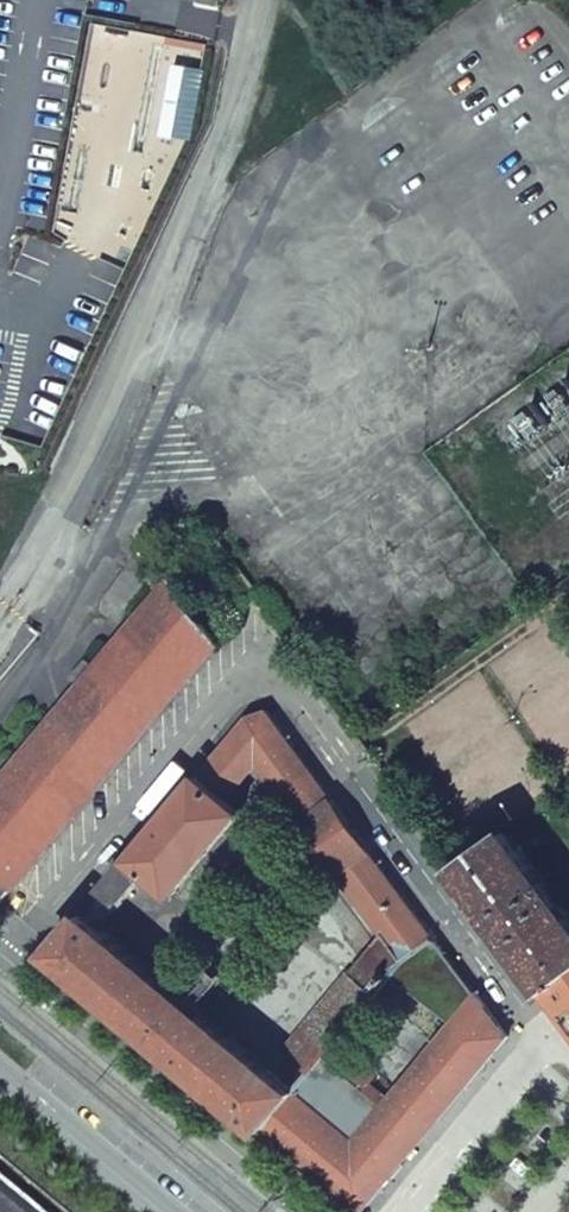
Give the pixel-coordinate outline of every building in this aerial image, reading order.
[(0,782),(0,904),(218,644),(171,579),(97,667),(87,659),(72,676),(82,685),(0,782)] [(51,953),(360,1211),(363,1211),(508,1036),(268,711),(249,717),(51,953)] [(568,1018),(568,912),(509,831),(458,869),(568,1018)] [(242,954),(275,913),(262,903),(230,945),(236,949),(242,954)] [(0,1204),(0,1211),(10,1211),(0,1204)]
